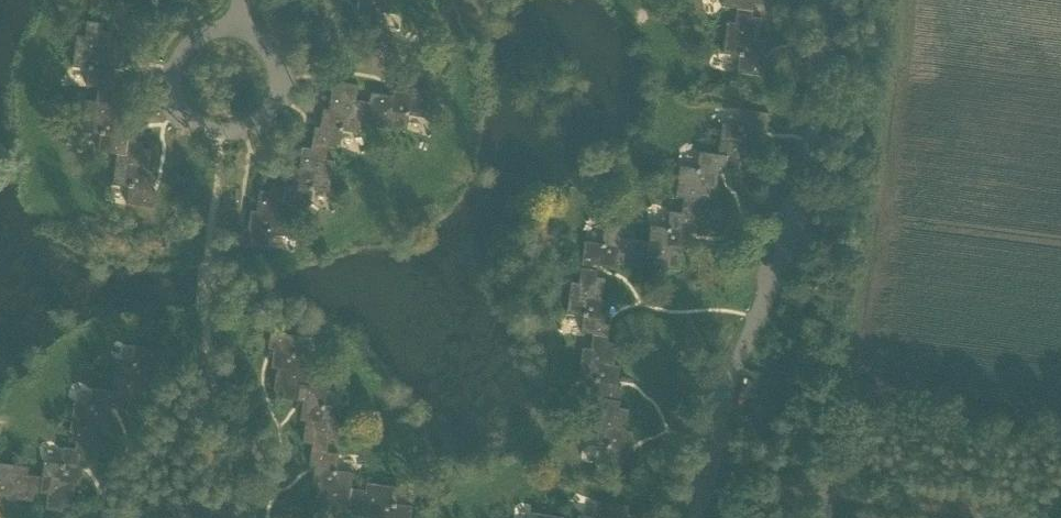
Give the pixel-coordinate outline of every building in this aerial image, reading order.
[(398,0),(359,0),(357,10),(352,10),(350,26),(377,29),(380,12),(396,15),(398,0)] [(722,7),(737,10),(754,12),(755,5),(770,7),(771,0),(723,0),(722,7)] [(753,18),(754,12),(737,10),(735,24),(728,23),(723,54),(740,57),(737,74),(765,78),(767,62),(762,61),(765,41),(759,41),(762,19),(753,18)] [(88,88),(99,90),(115,92),(118,76),(112,75),(115,56),(110,55),(113,34),(103,32),(105,26),(88,23),(86,38),(78,37),(74,69),(90,71),(88,88)] [(313,145),(329,147),(341,149),(343,132),(360,134),(362,119),(364,103),(357,102),(359,87),(343,84),(342,91),(332,90),(329,111),(324,110),(321,129),(315,129),(313,145)] [(370,104),(364,103),(362,119),(376,121),(375,129),(407,133),(409,117),(426,119),(430,91),(413,89),(413,94),(393,92),(393,97),(371,94),(370,104)] [(99,153),(118,156),(126,157),(129,141),(124,140),(126,121),(121,120),(124,99),(115,98),(115,92),(99,90),(97,104),(90,102),(85,134),(101,137),(99,153)] [(723,125),(719,156),(728,157),(725,173),(741,175),(742,168),(751,170),(754,148),(760,149),(762,130),(768,131),(770,114),(742,111),(740,127),(723,125)] [(126,157),(118,156),(113,186),(130,189),(127,205),(155,210),(157,193),(152,193),(155,174),(149,173),(152,151),(143,150),(144,143),(129,141),(126,157)] [(327,161),(329,147),(313,145),(312,150),(303,149),(300,170),(294,170),(292,189),(286,188),(284,204),(293,205),(312,208),(314,191),(331,194),(335,162),(327,161)] [(684,200),(682,214),(698,216),(699,211),(709,212),(712,191),(717,192),(720,172),(725,173),(728,157),(719,156),(700,153),(698,169),(681,167),(676,199),(684,200)] [(284,204),(286,188),(271,186),(270,192),(261,191),(258,212),(252,212),(249,231),(244,230),(242,246),(269,250),(272,234),(288,236),(293,205),(284,204)] [(696,233),(698,216),(682,214),(671,212),(668,229),(652,227),(649,242),(647,259),(655,260),(653,275),(669,277),(670,270),(679,272),(682,250),(688,251),(691,232),(696,233)] [(641,258),(647,259),(649,242),(635,240),(636,233),(605,228),(602,245),(586,242),(582,270),(598,272),(599,267),(618,270),(619,264),(640,267),(641,258)] [(582,334),(593,336),(610,338),(612,322),(607,321),(609,302),(604,301),(607,279),(597,278),(598,272),(582,270),(580,284),(572,283),(567,315),(584,317),(582,334)] [(300,387),(309,388),(313,357),(297,355),(299,339),(272,335),(269,351),(275,352),(272,371),(278,371),(275,393),(284,394),(283,401),(298,403),(300,387)] [(593,399),(605,401),(621,403),(624,387),(618,386),(621,367),(615,366),(618,345),(609,343),(610,338),(593,336),(591,350),(584,349),(579,380),(596,383),(593,399)] [(116,361),(112,392),(121,393),(118,409),(133,411),(134,404),(144,406),(147,385),(152,385),(155,366),(160,367),(163,351),(135,347),(133,364),(116,361)] [(328,390),(309,388),(300,387),(298,403),(303,403),(301,422),(306,423),(303,444),(313,446),(312,451),(328,454),(330,440),(338,441),(342,409),(326,407),(328,390)] [(77,435),(75,449),(91,452),(92,446),(102,447),(105,426),(110,427),(113,408),(118,409),(121,393),(112,392),(93,389),(91,405),(74,403),(70,434),(77,435)] [(620,409),(621,403),(605,401),(603,415),(595,414),(591,446),(607,448),(605,465),(633,469),(635,452),(630,452),(633,432),(627,432),(630,410),(620,409)] [(89,468),(91,452),(75,449),(64,448),(62,464),(45,462),(43,477),(41,493),(48,494),(46,509),(62,511),(63,505),(72,506),(75,485),(81,486),(84,467),(89,468)] [(351,490),(354,474),(337,472),(339,455),(328,454),(312,451),(310,467),(315,468),(312,487),(318,488),(315,509),(324,511),(323,517),(329,517),(340,517),(342,504),(349,506),(351,490)] [(41,493),(43,477),(29,475),(30,467),(0,463),(0,502),(12,504),(12,498),(34,501),(35,492),(41,493)] [(412,507),(396,505),(398,488),(366,484),(365,491),(351,490),(349,506),(355,506),(353,516),(369,517),(411,517),(412,507)] [(644,517),(629,515),(630,507),(598,503),(596,517),(644,517)]
